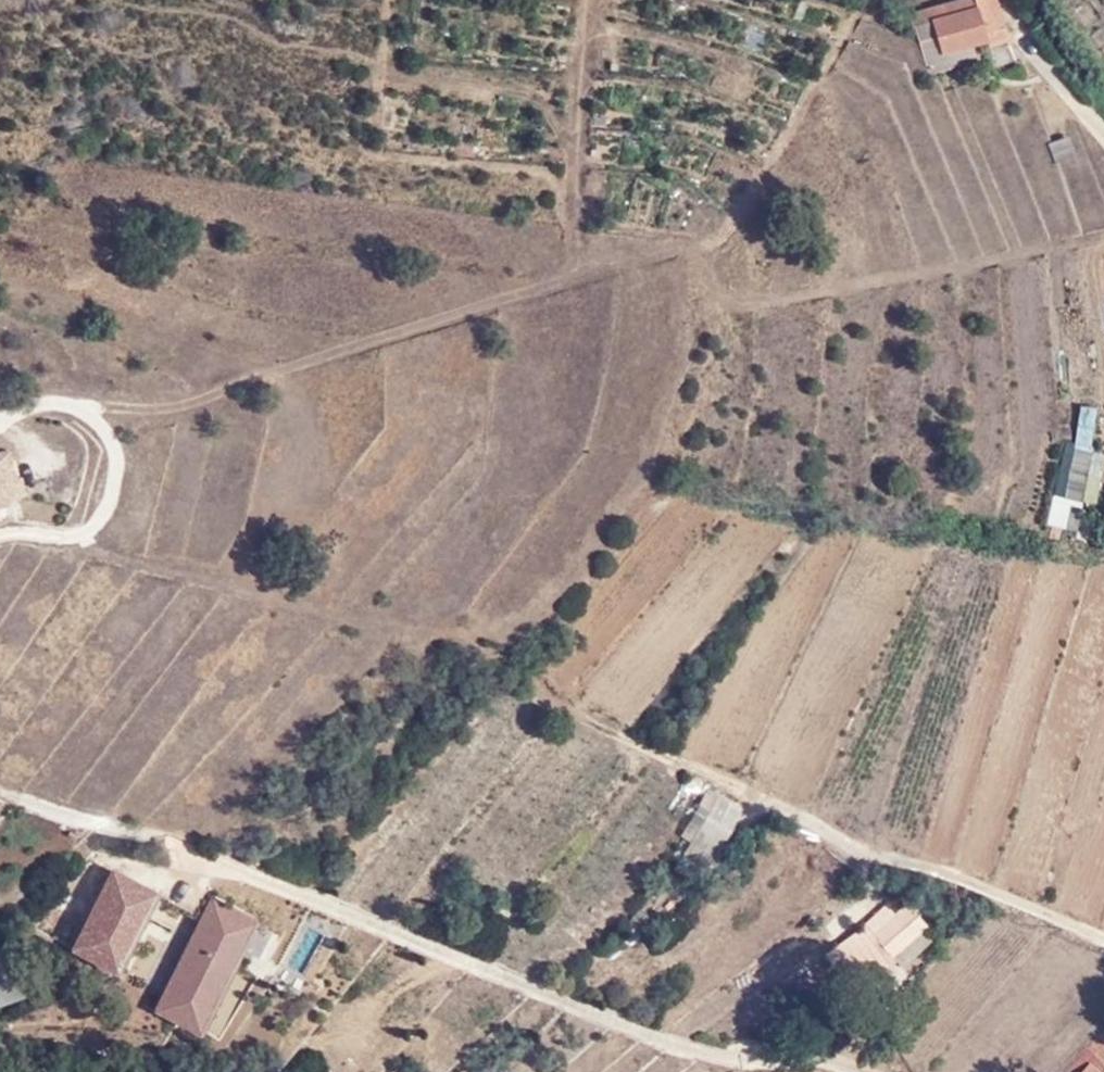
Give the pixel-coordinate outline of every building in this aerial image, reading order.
[(909,13),(911,22),(916,20),(932,15),(944,54),(989,39),(987,30),(1005,24),(998,0),(951,0),(909,13)] [(938,71),(994,53),(989,39),(944,54),(932,15),(916,20),(938,71)] [(742,806),(717,792),(678,863),(703,875),(742,806)] [(199,1035),(256,920),(212,899),(156,1014),(199,1035)] [(858,946),(877,966),(927,922),(907,902),(894,914),(884,903),(862,922),(871,934),(858,946)] [(1095,1044),(1103,1053),(1103,1035),(1095,1044)] [(1068,1071),(1103,1071),(1103,1066),(1087,1051),(1068,1071)]
